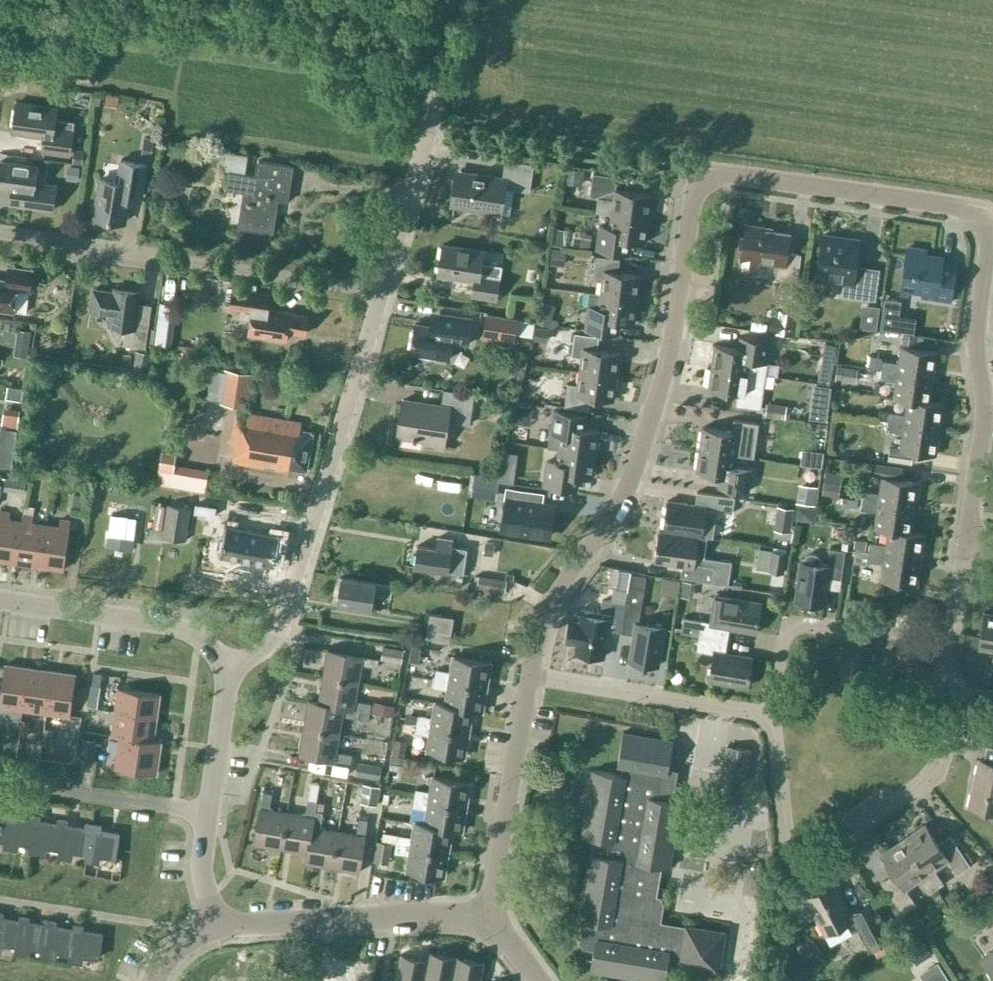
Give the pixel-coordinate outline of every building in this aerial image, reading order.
[(69,154),(74,122),(55,119),(57,108),(16,102),(12,132),(44,137),(42,150),(69,154)] [(288,201),(294,165),(258,160),(256,174),(245,173),(248,154),(226,151),(223,169),(228,170),(225,189),(243,192),(237,227),(273,233),(278,200),(288,201)] [(529,191),(534,164),(505,159),(502,178),(459,171),(454,206),(498,212),(502,187),(529,191)] [(117,181),(101,178),(94,217),(124,222),(129,190),(142,192),(146,164),(121,160),(117,181)] [(56,185),(36,182),(38,166),(0,161),(0,163),(0,187),(28,191),(26,206),(53,210),(56,185)] [(611,213),(649,218),(653,195),(615,190),(617,177),(593,173),(590,196),(597,197),(595,212),(611,214),(611,213)] [(646,242),(649,218),(611,213),(611,214),(610,227),(600,226),(596,248),(620,252),(622,238),(646,242)] [(741,259),(740,267),(742,271),(745,274),(750,275),(755,273),(758,269),(759,262),(777,264),(775,279),(797,282),(801,254),(787,252),(789,234),(764,230),(765,227),(746,224),(741,259)] [(847,238),(823,235),(817,277),(843,281),(841,295),(875,300),(879,272),(855,269),(859,242),(847,240),(847,238)] [(496,299),(502,266),(482,263),(484,251),(442,244),(438,274),(474,280),(472,295),(496,299)] [(925,249),(908,247),(901,294),(949,301),(955,265),(940,263),(941,256),(925,253),(925,249)] [(563,267),(565,255),(551,253),(548,264),(563,267)] [(602,280),(600,293),(638,299),(641,275),(618,272),(619,259),(595,256),(592,278),(602,280)] [(33,270),(8,266),(6,280),(0,279),(0,310),(13,311),(17,289),(30,291),(33,270)] [(108,324),(125,327),(122,344),(145,347),(151,304),(138,302),(141,286),(114,282),(113,286),(95,284),(92,309),(110,312),(108,324)] [(268,308),(269,304),(270,293),(232,288),(229,307),(242,309),(241,317),(251,318),(248,334),(286,340),(288,331),(306,334),(309,315),(268,308)] [(638,299),(600,293),(590,292),(585,329),(609,332),(611,319),(635,322),(638,299)] [(880,329),(896,331),(901,301),(885,299),(880,329)] [(798,313),(778,311),(778,316),(770,315),(768,332),(795,336),(798,313)] [(517,317),(486,313),(482,339),(514,344),(517,317)] [(449,359),(453,333),(469,335),(472,318),(444,314),(442,327),(415,323),(410,353),(449,359)] [(579,371),(617,376),(621,353),(597,349),(599,336),(575,333),(571,356),(581,357),(579,371)] [(711,366),(765,374),(770,340),(745,336),(744,348),(715,344),(711,366)] [(786,350),(800,354),(803,341),(789,338),(786,350)] [(937,352),(900,346),(898,362),(882,360),(881,369),(934,377),(937,352)] [(760,408),(765,374),(711,366),(708,389),(737,393),(735,405),(760,408)] [(255,373),(217,367),(216,369),(212,369),(207,398),(220,400),(220,403),(249,407),(255,373)] [(934,377),(881,369),(879,379),(895,381),(893,397),(907,399),(930,403),(930,402),(934,377)] [(614,400),(617,376),(579,371),(577,385),(568,383),(564,406),(588,410),(590,396),(614,400)] [(469,424),(474,394),(444,389),(441,405),(403,399),(398,435),(426,440),(425,442),(443,445),(447,420),(469,424)] [(930,403),(907,399),(905,414),(889,412),(887,421),(940,429),(944,404),(930,402),(930,403)] [(314,432),(300,430),(301,422),(236,410),(230,446),(235,446),(232,462),(283,471),(284,467),(307,471),(314,432)] [(554,410),(549,447),(559,448),(596,454),(600,430),(585,428),(587,415),(554,410)] [(702,427),(699,449),(736,454),(753,457),(758,423),(733,419),(731,431),(702,427)] [(940,429),(887,421),(886,430),(901,433),(899,449),(914,451),(936,454),(940,429)] [(0,435),(0,464),(11,465),(16,429),(1,427),(0,435)] [(899,449),(889,447),(887,459),(912,463),(914,451),(899,449)] [(547,461),(543,483),(578,488),(580,475),(593,477),(596,454),(559,448),(557,462),(547,461)] [(699,449),(696,471),(725,475),(723,487),(748,491),(751,469),(735,466),(736,454),(699,449)] [(209,469),(160,461),(156,483),(205,491),(209,469)] [(862,500),(914,507),(918,482),(901,479),(903,467),(876,463),(875,475),(881,476),(878,492),(863,490),(862,500)] [(499,477),(499,480),(514,482),(515,469),(501,467),(499,477)] [(841,474),(824,471),(821,493),(838,495),(841,474)] [(474,474),(472,487),(497,491),(499,480),(499,477),(474,474)] [(26,479),(6,476),(4,490),(24,493),(26,479)] [(509,489),(502,529),(554,538),(559,509),(537,505),(539,494),(509,489)] [(663,531),(702,536),(706,536),(713,537),(717,510),(733,512),(735,497),(697,492),(695,504),(667,500),(663,530),(664,530),(663,531)] [(914,507),(862,500),(860,509),(876,511),(873,527),(888,529),(911,533),(911,532),(914,507)] [(164,536),(184,539),(189,508),(159,503),(155,526),(165,527),(164,536)] [(772,538),(788,539),(789,505),(774,505),(772,538)] [(16,562),(22,521),(9,519),(10,512),(0,510),(0,560),(16,562)] [(16,562),(40,566),(46,524),(32,522),(33,515),(23,514),(22,521),(16,562)] [(59,526),(46,524),(40,566),(63,569),(70,520),(60,519),(59,526)] [(225,527),(220,558),(276,567),(281,536),(225,527)] [(911,533),(888,529),(886,544),(869,542),(868,551),(921,559),(924,534),(911,532),(911,533)] [(706,536),(702,536),(663,531),(662,531),(657,560),(683,564),(682,575),(712,579),(712,582),(728,585),(732,561),(703,556),(706,536)] [(437,545),(418,543),(415,564),(449,569),(464,571),(466,559),(465,558),(467,547),(452,545),(453,536),(439,534),(437,545)] [(757,544),(753,566),(766,568),(769,546),(757,544)] [(780,569),(782,547),(770,546),(768,567),(780,569)] [(841,579),(845,551),(829,548),(827,565),(800,562),(795,600),(825,604),(828,577),(841,579)] [(868,551),(855,549),(854,562),(866,564),(867,561),(882,563),(880,579),(917,584),(921,559),(868,551)] [(639,561),(638,571),(656,572),(657,563),(639,561)] [(625,604),(621,632),(633,634),(629,660),(658,665),(665,627),(638,623),(640,613),(641,604),(643,593),(646,576),(630,573),(627,589),(625,604)] [(391,595),(393,582),(343,574),(339,601),(371,606),(374,592),(391,595)] [(507,579),(479,575),(477,588),(505,592),(507,579)] [(570,620),(566,642),(576,643),(574,651),(604,656),(608,630),(621,632),(625,604),(627,589),(613,587),(611,601),(606,600),(602,599),(600,611),(581,608),(581,614),(579,622),(570,620)] [(699,635),(701,636),(729,640),(731,628),(759,633),(763,603),(713,595),(709,622),(683,617),(680,632),(699,635)] [(906,626),(908,612),(898,611),(896,625),(906,626)] [(984,612),(978,649),(992,651),(992,613),(984,612)] [(454,617),(429,613),(425,637),(450,641),(454,617)] [(727,652),(729,640),(701,636),(699,651),(716,653),(711,680),(749,687),(754,657),(727,652)] [(404,649),(383,646),(381,659),(401,663),(404,649)] [(327,649),(322,676),(358,682),(362,664),(377,667),(379,658),(364,656),(327,649)] [(436,669),(434,678),(487,687),(491,662),(453,656),(450,671),(436,669)] [(23,709),(28,667),(5,664),(0,699),(0,705),(23,709)] [(23,709),(46,712),(52,670),(28,667),(23,709)] [(52,670),(46,712),(70,715),(76,674),(52,670)] [(322,676),(317,702),(360,710),(370,712),(371,703),(355,701),(358,682),(322,676)] [(483,711),(487,687),(434,678),(433,686),(449,689),(446,703),(473,709),(483,711)] [(118,685),(115,708),(157,714),(160,691),(118,685)] [(308,700),(303,727),(339,734),(343,715),(358,718),(360,710),(317,702),(308,700)] [(469,733),(473,709),(446,703),(435,701),(432,717),(418,714),(416,724),(469,733)] [(112,732),(120,733),(153,737),(157,714),(115,708),(112,732)] [(409,727),(413,711),(401,709),(398,725),(409,727)] [(465,756),(469,733),(416,724),(415,732),(429,735),(427,750),(465,756)] [(336,751),(339,734),(303,727),(298,754),(335,760),(350,763),(352,754),(336,751)] [(656,980),(665,980),(668,962),(718,971),(725,932),(686,926),(686,928),(660,923),(664,902),(659,895),(654,894),(659,866),(669,867),(681,801),(673,800),(678,769),(668,768),(673,738),(623,730),(617,765),(623,766),(621,774),(593,770),(582,836),(602,839),(600,855),(589,853),(578,919),(582,920),(578,941),(583,947),(594,949),(590,970),(656,980)] [(156,771),(161,738),(153,737),(119,733),(115,765),(156,771)] [(96,741),(83,739),(79,762),(93,764),(96,741)] [(742,802),(751,749),(726,745),(718,798),(742,802)] [(989,747),(986,761),(979,760),(969,806),(992,811),(992,748),(989,747)] [(383,766),(358,762),(356,775),(381,779),(383,766)] [(415,789),(414,798),(466,807),(470,782),(433,776),(430,791),(415,789)] [(381,786),(363,783),(360,802),(377,805),(381,786)] [(280,849),(286,812),(269,809),(272,793),(263,792),(254,844),(280,849)] [(462,831),(466,807),(414,798),(412,807),(427,809),(424,823),(452,829),(462,831)] [(305,815),(286,812),(280,849),(306,853),(315,811),(316,801),(308,799),(305,815)] [(0,815),(0,839),(5,840),(4,846),(17,848),(18,842),(21,818),(11,816),(12,811),(4,810),(3,815),(0,815)] [(323,812),(315,811),(306,853),(305,863),(332,867),(338,831),(320,828),(323,812)] [(30,819),(21,818),(18,842),(32,844),(31,850),(44,853),(45,846),(59,848),(59,855),(72,857),(73,851),(76,826),(66,825),(67,820),(59,818),(58,823),(39,821),(39,816),(37,815),(31,814),(30,819)] [(356,834),(338,831),(332,867),(359,872),(365,835),(367,820),(359,819),(356,834)] [(448,853),(452,829),(424,823),(415,821),(412,837),(398,834),(396,844),(448,853)] [(85,828),(76,826),(73,851),(87,853),(86,859),(99,861),(100,855),(115,857),(119,833),(100,830),(101,825),(86,823),(85,828)] [(906,838),(939,886),(946,881),(936,866),(950,857),(960,871),(972,863),(952,833),(940,841),(928,823),(906,838)] [(388,863),(391,843),(377,840),(374,861),(388,863)] [(919,878),(929,893),(936,888),(903,840),(882,855),(894,873),(882,881),(902,911),(915,903),(904,887),(919,878)] [(444,876),(448,853),(396,844),(394,852),(409,855),(406,870),(444,876)] [(681,856),(679,865),(701,868),(702,860),(681,856)] [(828,933),(858,917),(873,945),(889,936),(870,901),(852,911),(836,881),(808,896),(828,933)] [(20,920),(5,918),(2,942),(16,944),(15,951),(28,953),(29,946),(43,949),(42,955),(55,957),(56,951),(59,926),(55,926),(56,921),(47,919),(47,924),(28,921),(28,916),(20,915),(20,920)] [(74,929),(59,926),(56,951),(70,953),(69,959),(82,961),(83,955),(98,957),(102,933),(82,930),(83,925),(75,924),(74,929)] [(457,957),(429,951),(427,959),(424,980),(452,980),(457,957)] [(983,958),(992,973),(992,951),(983,958)] [(427,959),(400,954),(395,980),(389,979),(388,980),(424,980),(427,959)] [(484,962),(457,957),(452,980),(481,980),(484,962)] [(937,965),(922,974),(926,980),(947,980),(937,965)]
